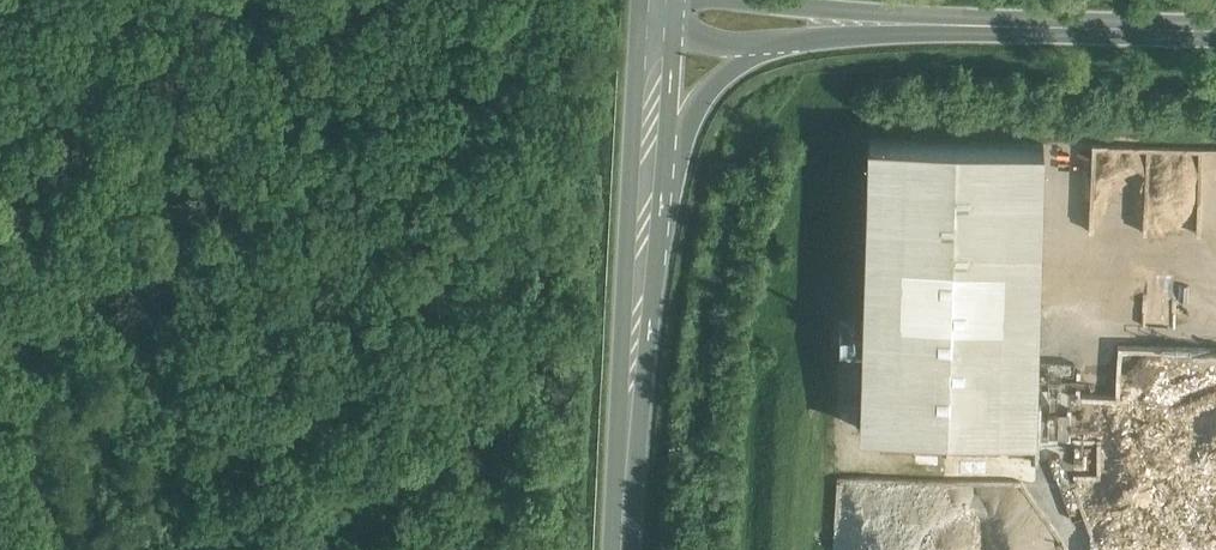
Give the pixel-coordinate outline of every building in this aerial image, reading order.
[(1044,144),(869,139),(861,429),(1036,434),(1044,144)]
